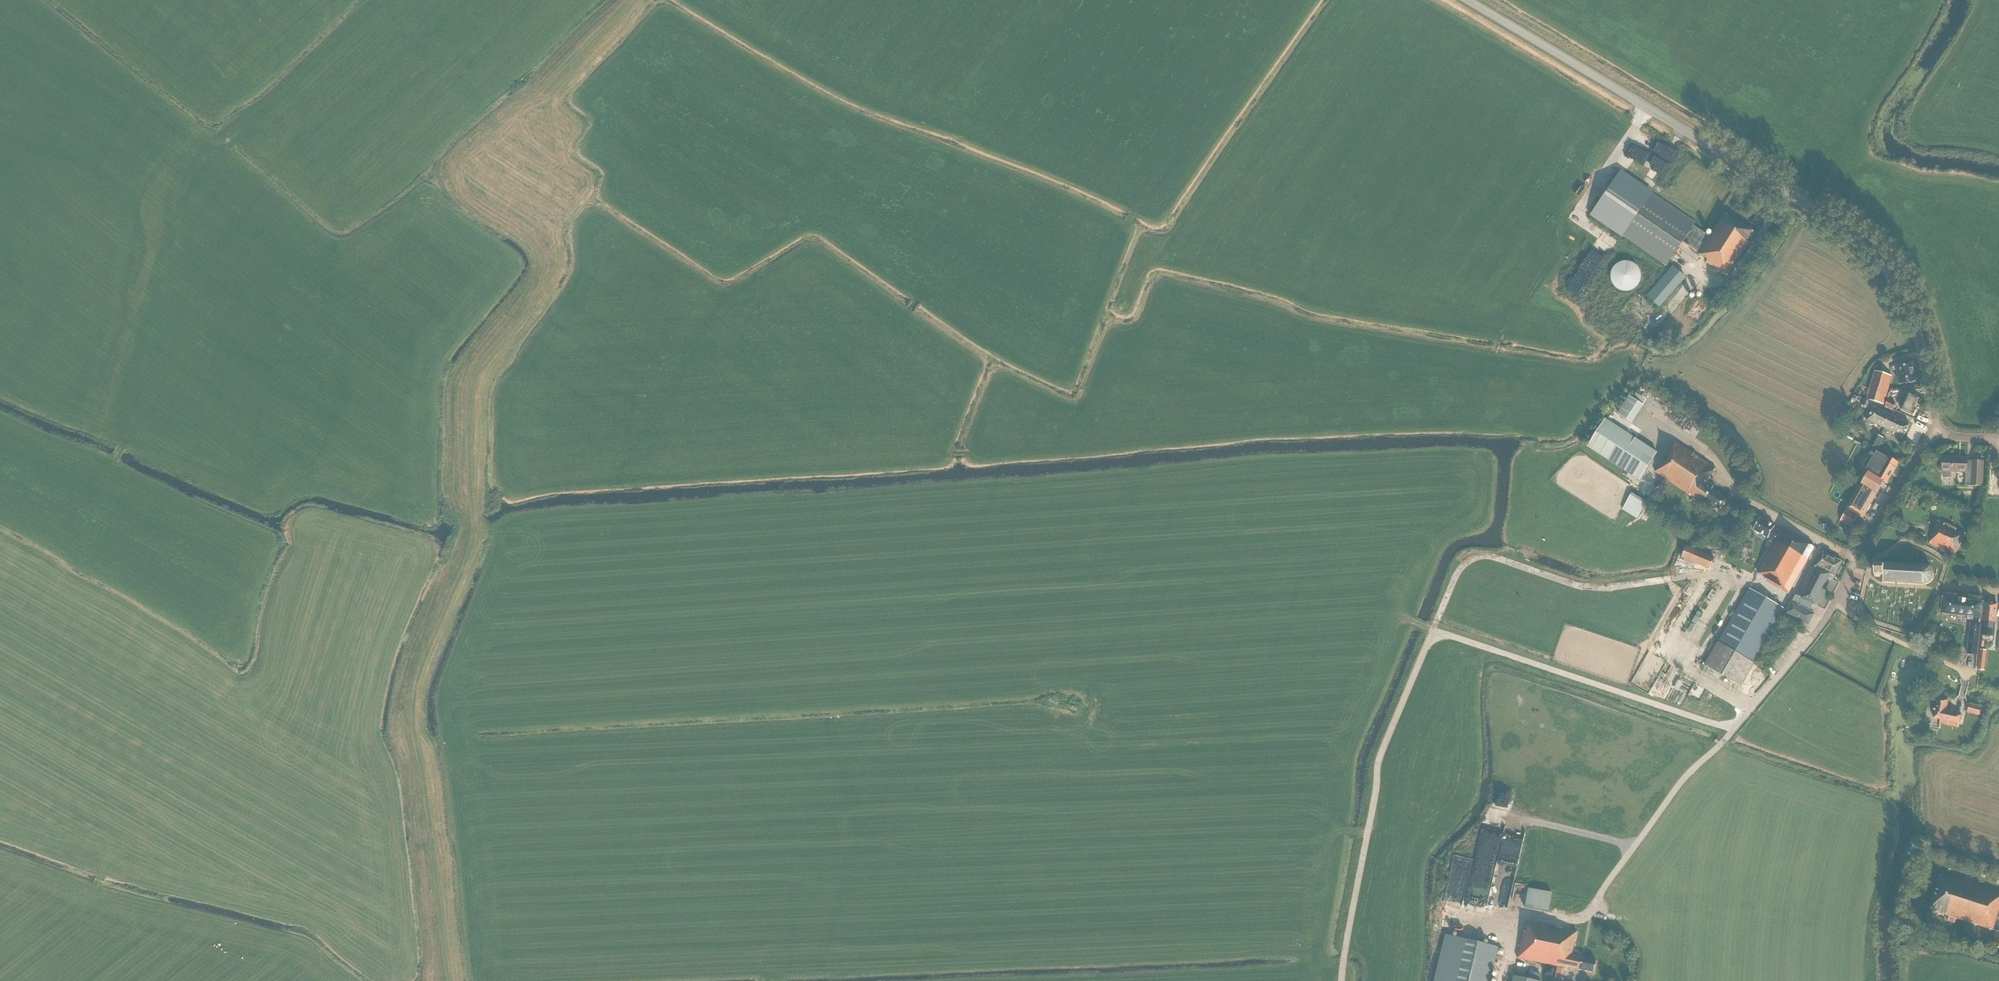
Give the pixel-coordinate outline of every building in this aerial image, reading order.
[(1705,262),(1727,276),(1754,233),(1724,214),(1709,237),(1693,226),(1694,224),(1619,173),(1591,215),(1666,266),(1682,242),(1698,253),(1698,254),(1707,260),(1705,262)] [(1626,262),(1623,262),(1620,263),(1618,264),(1615,265),(1614,267),(1612,269),(1611,272),(1610,275),(1610,278),(1611,282),(1612,285),(1614,288),(1617,290),(1620,291),(1623,292),(1626,292),(1629,292),(1632,290),(1635,289),(1638,286),(1639,283),(1640,282),(1640,279),(1641,276),(1640,273),(1639,270),(1637,267),(1635,265),(1632,263),(1629,262),(1626,262)] [(1645,297),(1658,309),(1686,277),(1673,266),(1645,297)] [(1737,289),(1729,285),(1722,295),(1729,300),(1737,289)] [(1900,384),(1916,381),(1912,361),(1896,365),(1898,375),(1900,384)] [(1858,392),(1857,397),(1867,400),(1884,405),(1892,376),(1875,371),(1869,395),(1858,392)] [(1898,404),(1903,407),(1901,410),(1914,416),(1917,410),(1915,409),(1920,398),(1909,393),(1907,399),(1902,396),(1898,404)] [(1630,396),(1618,414),(1632,423),(1644,405),(1630,396)] [(1872,403),(1863,399),(1860,405),(1869,409),(1872,403)] [(1894,433),(1893,435),(1902,439),(1903,437),(1904,437),(1910,425),(1874,407),(1867,420),(1894,433)] [(1632,440),(1635,435),(1606,416),(1587,445),(1638,479),(1652,459),(1643,453),(1645,449),(1632,440)] [(1878,449),(1883,438),(1874,433),(1869,444),(1878,449)] [(1707,481),(1716,469),(1675,442),(1655,472),(1689,495),(1690,494),(1703,502),(1705,500),(1719,510),(1726,499),(1711,490),(1714,486),(1707,481)] [(1887,483),(1899,463),(1888,457),(1887,458),(1876,452),(1864,474),(1867,476),(1862,485),(1861,484),(1847,509),(1863,519),(1884,482),(1887,483)] [(1983,486),(1983,467),(1984,462),(1967,461),(1967,459),(1943,458),(1943,472),(1943,476),(1945,478),(1950,478),(1951,477),(1951,472),(1966,472),(1966,486),(1983,486)] [(1647,502),(1632,493),(1622,510),(1637,519),(1647,502)] [(1732,514),(1726,510),(1720,519),(1727,523),(1732,514)] [(1847,510),(1843,517),(1851,521),(1854,514),(1847,510)] [(1758,573),(1767,578),(1765,581),(1788,594),(1815,547),(1784,529),(1781,533),(1774,529),(1775,527),(1761,518),(1754,530),(1756,531),(1756,533),(1760,535),(1761,534),(1768,538),(1769,536),(1777,541),(1758,573)] [(1931,535),(1933,536),(1930,543),(1955,555),(1965,533),(1939,521),(1931,535)] [(1714,557),(1687,546),(1682,557),(1709,568),(1714,557)] [(1814,569),(1828,576),(1827,578),(1828,578),(1832,580),(1842,562),(1823,552),(1814,569)] [(1931,580),(1931,579),(1932,578),(1932,576),(1932,574),(1932,573),(1932,572),(1931,571),(1930,569),(1929,568),(1928,567),(1926,566),(1925,566),(1924,565),(1923,565),(1883,563),(1883,567),(1875,566),(1875,576),(1883,577),(1882,583),(1922,585),(1922,584),(1924,584),(1926,584),(1927,584),(1927,583),(1928,582),(1929,582),(1930,581),(1931,580)] [(1815,605),(1828,578),(1827,578),(1828,576),(1814,569),(1812,568),(1798,596),(1796,595),(1792,604),(1787,613),(1809,625),(1814,615),(1810,613),(1814,604),(1815,605)] [(1749,588),(1705,665),(1741,686),(1785,609),(1749,588)] [(1983,603),(1944,598),(1942,613),(1981,618),(1983,603)] [(1982,632),(1989,632),(1990,622),(1996,622),(1998,604),(1986,603),(1982,632)] [(1971,624),(1967,654),(1977,655),(1981,626),(1971,624)] [(1987,650),(1981,650),(1978,670),(1985,671),(1987,650)] [(1940,724),(1957,728),(1958,724),(1959,724),(1961,716),(1946,712),(1949,700),(1938,698),(1934,718),(1941,720),(1940,724)] [(1979,715),(1982,707),(1970,704),(1967,712),(1979,715)] [(1490,910),(1502,913),(1514,867),(1481,859),(1470,903),(1491,908),(1490,910)] [(1994,930),(1998,914),(1998,892),(1965,881),(1964,882),(1942,875),(1931,908),(1946,913),(1945,915),(1994,930)] [(1468,888),(1469,884),(1459,882),(1456,898),(1470,900),(1472,889),(1468,888)] [(1528,888),(1524,908),(1548,913),(1552,893),(1528,888)] [(1547,926),(1529,922),(1526,932),(1524,931),(1519,958),(1568,969),(1569,967),(1593,973),(1596,961),(1571,955),(1576,932),(1562,929),(1563,923),(1549,920),(1547,926)] [(1445,935),(1435,980),(1490,980),(1498,948),(1445,935)]
